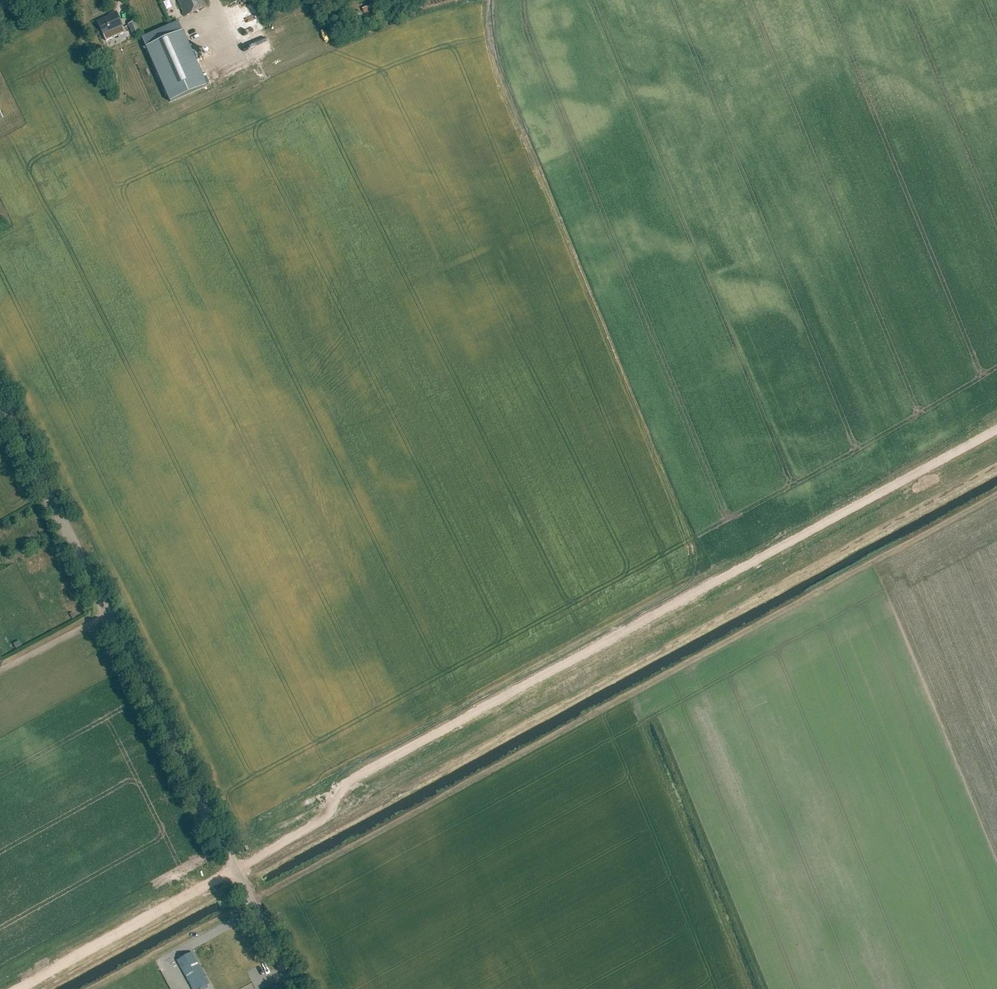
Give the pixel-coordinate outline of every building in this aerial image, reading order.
[(179,5),(184,16),(206,6),(203,0),(177,0),(179,5)] [(371,5),(361,9),(364,15),(374,11),(371,5)] [(108,16),(97,21),(103,34),(114,29),(115,31),(123,27),(115,11),(108,14),(108,16)] [(140,33),(135,21),(127,24),(132,36),(140,33)] [(183,31),(146,48),(171,103),(207,86),(183,31)] [(209,984),(191,952),(177,960),(193,988),(199,988),(209,984)]
